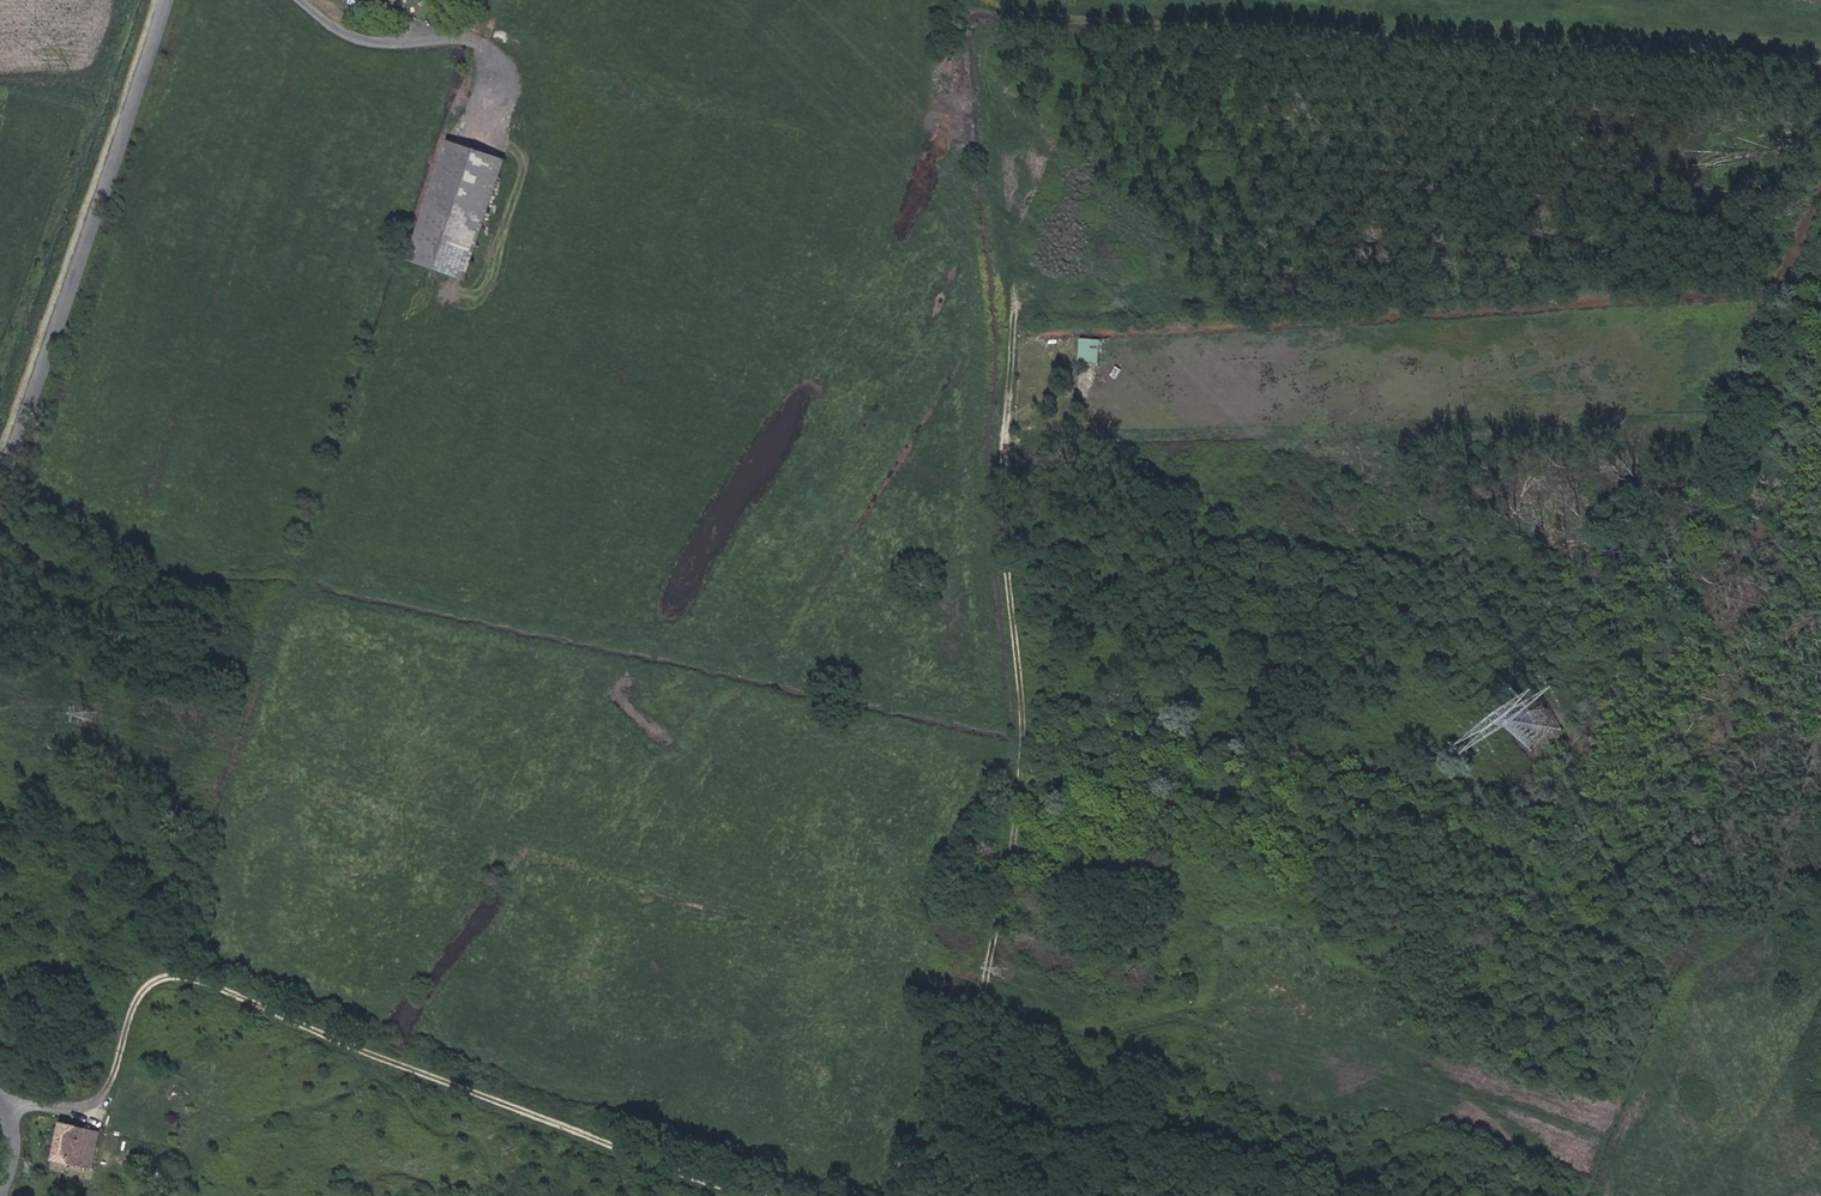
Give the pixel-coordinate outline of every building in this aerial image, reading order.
[(470,279),(505,157),(446,140),(410,262),(470,279)] [(1079,361),(1100,362),(1101,338),(1081,337),(1079,361)] [(59,1157),(99,1167),(107,1134),(67,1121),(59,1157)]
